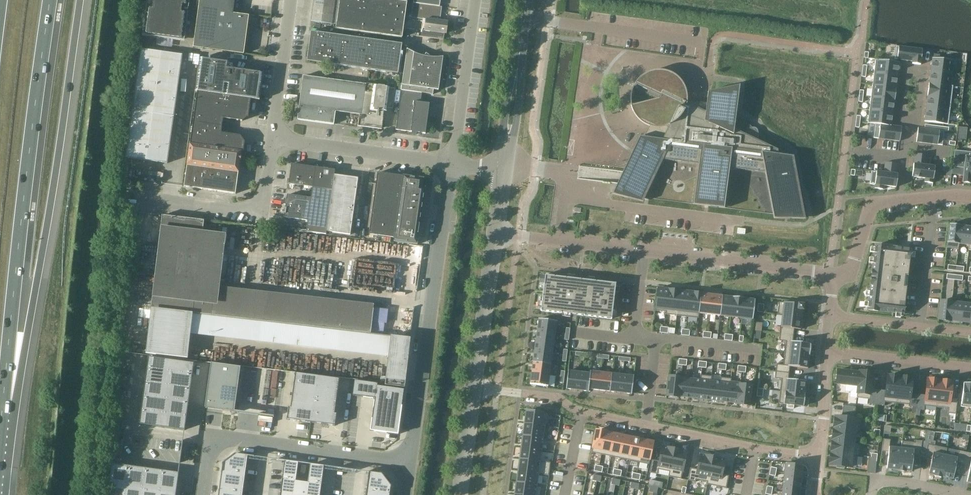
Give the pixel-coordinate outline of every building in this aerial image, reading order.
[(142,35),(157,37),(173,40),(184,41),(190,0),(147,0),(142,35)] [(193,48),(244,55),(245,44),(247,44),(248,34),(246,34),(249,16),(241,15),(232,14),(234,2),(235,0),(200,0),(193,48)] [(332,24),(335,0),(314,0),(311,22),(332,24)] [(336,28),(403,37),(407,3),(387,0),(340,0),(336,28)] [(421,30),(420,37),(444,40),(444,34),(446,34),(448,22),(440,21),(442,7),(440,7),(413,3),(411,18),(426,20),(424,30),(421,30)] [(311,35),(312,36),(309,60),(327,62),(328,65),(398,74),(402,44),(311,32),(311,35)] [(895,59),(921,62),(922,50),(897,47),(895,59)] [(407,49),(401,90),(422,93),(433,95),(433,90),(439,90),(439,89),(443,58),(431,58),(426,54),(424,56),(414,52),(413,53),(407,49)] [(167,164),(182,55),(141,50),(126,158),(167,164)] [(932,58),(931,71),(952,74),(954,61),(932,58)] [(197,92),(251,99),(260,100),(263,74),(229,69),(229,63),(200,59),(195,91),(197,92)] [(876,61),(874,72),(897,75),(898,63),(876,61)] [(674,75),(672,74),(670,73),(667,72),(665,71),(662,71),(660,71),(657,71),(655,71),(652,71),(649,72),(647,73),(644,74),(642,76),(640,78),(639,79),(637,80),(636,82),(634,84),(635,84),(659,96),(658,99),(631,105),(634,112),(638,118),(643,123),(650,126),(657,127),(656,130),(654,129),(652,130),(651,133),(651,135),(653,136),(652,139),(640,137),(613,194),(645,198),(663,160),(699,164),(694,204),(724,208),(729,168),(765,173),(773,214),(805,218),(793,157),(778,154),(777,150),(756,140),(757,138),(758,138),(759,137),(760,135),(758,134),(758,130),(755,128),(752,128),(749,125),(748,127),(747,129),(746,132),(746,133),(746,135),(734,130),(740,86),(708,92),(708,93),(706,112),(699,109),(700,107),(699,105),(697,104),(694,104),(693,106),(687,103),(687,97),(686,90),(683,84),(681,82),(679,79),(677,77),(676,76),(674,75)] [(931,71),(929,84),(951,86),(952,74),(931,71)] [(874,72),(873,85),(895,88),(897,75),(874,72)] [(297,120),(334,125),(336,113),(359,116),(358,126),(382,130),(384,111),(386,112),(388,100),(394,101),(395,89),(303,76),(297,120)] [(929,84),(927,96),(949,99),(951,86),(929,84)] [(873,85),(871,97),(894,100),(895,88),(873,85)] [(420,103),(422,93),(401,90),(396,130),(412,132),(412,134),(416,135),(417,133),(425,134),(429,104),(420,103)] [(197,92),(193,122),(222,126),(223,119),(224,119),(242,121),(243,121),(248,117),(249,116),(251,99),(197,92)] [(927,96),(926,109),(948,111),(949,99),(927,96)] [(870,110),(892,113),(894,100),(871,97),(870,110)] [(946,124),(948,111),(926,109),(924,121),(946,124)] [(868,123),(876,124),(891,125),(892,113),(870,110),(868,123)] [(222,127),(193,123),(190,144),(242,151),(243,152),(245,142),(240,136),(221,133),(222,127)] [(874,138),(899,141),(901,128),(891,126),(891,125),(876,124),(874,138)] [(942,145),(944,132),(918,129),(916,143),(942,145)] [(241,152),(190,144),(187,165),(238,173),(241,152)] [(952,167),(954,167),(964,169),(963,183),(970,184),(970,181),(970,182),(970,152),(954,150),(953,166),(952,167)] [(913,164),(912,177),(925,179),(924,182),(933,183),(935,167),(932,166),(926,166),(927,155),(915,154),(914,164),(913,164)] [(289,184),(312,187),(315,168),(292,164),(289,184)] [(238,173),(187,166),(184,187),(236,194),(238,173)] [(312,187),(332,190),(334,175),(335,170),(315,168),(312,187)] [(871,172),(870,184),(875,185),(875,189),(883,190),(883,186),(896,187),(898,175),(896,174),(884,173),(878,172),(873,171),(871,171),(871,172)] [(369,235),(394,238),(403,177),(377,173),(369,235)] [(334,175),(332,190),(327,232),(350,235),(358,179),(334,175)] [(426,188),(423,187),(424,179),(403,176),(394,242),(417,245),(426,188)] [(326,235),(327,232),(332,190),(312,187),(311,198),(287,195),(284,218),(308,221),(306,232),(326,235)] [(147,345),(146,353),(159,355),(188,358),(190,334),(193,313),(201,251),(203,232),(204,221),(172,217),(162,216),(151,309),(151,310),(147,345)] [(958,249),(958,244),(960,226),(961,226),(950,224),(947,248),(958,249)] [(958,244),(969,245),(970,229),(970,228),(960,226),(958,244)] [(867,310),(903,315),(911,250),(875,246),(867,310)] [(545,276),(541,311),(611,319),(615,284),(545,276)] [(658,289),(656,310),(666,312),(669,290),(658,289)] [(666,312),(666,314),(677,315),(679,292),(679,291),(669,290),(666,312)] [(679,292),(677,315),(687,316),(690,293),(679,292)] [(690,293),(687,316),(698,318),(699,313),(701,294),(690,293)] [(701,294),(699,313),(709,314),(712,295),(701,294)] [(712,295),(709,314),(720,315),(722,297),(712,295)] [(256,296),(253,320),(259,321),(340,330),(341,330),(344,306),(256,296)] [(722,297),(720,315),(731,317),(733,298),(722,297)] [(733,298),(731,317),(742,318),(744,299),(733,298)] [(744,299),(742,318),(752,319),(754,300),(744,299)] [(940,301),(938,320),(950,321),(950,320),(952,303),(940,301)] [(779,302),(777,315),(782,315),(802,317),(803,310),(804,304),(779,302)] [(950,320),(960,322),(962,304),(952,303),(950,320)] [(962,304),(960,322),(970,324),(970,322),(970,305),(962,304)] [(782,316),(780,334),(794,335),(794,329),(801,330),(802,317),(782,315),(782,316)] [(538,319),(537,330),(556,333),(557,321),(538,319)] [(259,321),(256,342),(337,351),(340,330),(259,321)] [(537,330),(535,341),(554,343),(556,333),(537,330)] [(780,334),(779,341),(786,342),(785,353),(809,356),(811,344),(793,342),(794,335),(780,334)] [(385,383),(385,386),(405,388),(405,385),(410,338),(390,336),(388,357),(385,383)] [(535,341),(534,351),(553,354),(554,343),(535,341)] [(534,351),(533,362),(551,365),(553,354),(534,351)] [(776,364),(776,372),(789,373),(790,367),(808,369),(809,356),(785,353),(783,365),(776,364)] [(148,357),(139,424),(185,430),(194,363),(148,357)] [(533,362),(531,373),(549,375),(551,365),(533,362)] [(211,363),(205,408),(234,412),(240,367),(211,363)] [(837,369),(835,384),(857,387),(859,372),(837,369)] [(857,387),(856,394),(857,394),(857,398),(869,399),(869,404),(877,405),(878,390),(872,389),(874,372),(859,370),(859,372),(857,387)] [(290,406),(288,418),(312,420),(318,374),(296,371),(292,406),(290,406)] [(568,371),(566,389),(577,390),(579,372),(568,371)] [(590,373),(589,389),(599,390),(601,372),(591,371),(590,373)] [(579,372),(577,390),(588,392),(589,389),(590,373),(579,372)] [(601,372),(599,390),(609,392),(612,373),(601,372)] [(776,372),(775,379),(781,380),(780,391),(805,394),(805,393),(806,382),(788,379),(789,373),(776,372)] [(531,373),(530,384),(548,386),(549,375),(531,373)] [(612,373),(609,392),(620,393),(622,375),(612,373)] [(318,374),(312,420),(337,424),(337,411),(335,411),(340,377),(318,374)] [(885,402),(897,403),(900,376),(887,374),(885,391),(878,390),(877,405),(884,406),(885,402)] [(622,375),(620,393),(631,394),(634,376),(622,375)] [(691,379),(689,398),(699,399),(701,375),(700,380),(691,379)] [(701,375),(699,399),(709,400),(711,376),(701,375)] [(669,376),(667,396),(679,397),(681,378),(669,376)] [(711,376),(709,400),(718,401),(721,377),(720,377),(720,382),(711,381),(712,376),(711,376)] [(909,405),(909,406),(916,407),(918,394),(911,394),(913,377),(900,376),(897,403),(909,405)] [(721,377),(718,401),(728,402),(731,381),(731,379),(721,377)] [(681,378),(679,397),(689,398),(691,379),(681,378)] [(925,406),(937,407),(940,380),(926,378),(924,395),(918,394),(916,407),(916,410),(924,411),(925,406)] [(958,399),(951,398),(953,381),(940,380),(937,407),(948,408),(948,413),(956,414),(958,399)] [(354,381),(353,396),(375,399),(372,419),(371,419),(370,431),(398,435),(402,406),(404,390),(377,386),(377,384),(354,381)] [(731,381),(728,402),(737,403),(737,404),(740,385),(741,382),(731,381)] [(963,383),(961,407),(970,408),(970,384),(963,383)] [(740,385),(737,404),(749,406),(752,386),(740,385)] [(780,391),(779,404),(787,405),(786,408),(794,409),(794,405),(803,406),(805,394),(780,391)] [(843,406),(842,416),(854,418),(856,407),(843,406)] [(547,414),(526,411),(515,494),(536,494),(539,474),(549,476),(550,463),(541,461),(547,414)] [(834,415),(833,429),(835,429),(857,432),(860,432),(862,419),(858,419),(858,418),(854,418),(842,416),(834,415)] [(833,429),(831,441),(854,443),(855,443),(857,432),(835,429),(833,429)] [(591,453),(601,455),(605,432),(596,430),(591,453)] [(601,455),(610,457),(615,434),(605,432),(601,455)] [(610,457),(620,458),(624,436),(615,434),(610,457)] [(620,458),(629,460),(634,438),(624,436),(620,458)] [(629,460),(639,462),(644,440),(634,438),(629,460)] [(882,452),(888,452),(887,469),(898,470),(898,471),(899,471),(901,449),(889,447),(890,440),(883,439),(882,452)] [(649,464),(653,442),(644,440),(639,462),(649,464)] [(905,471),(911,472),(913,455),(920,456),(922,441),(914,440),(914,443),(902,441),(901,449),(899,471),(905,472),(905,471)] [(831,441),(830,452),(854,455),(855,443),(854,443),(831,441)] [(941,478),(941,477),(946,455),(947,448),(927,444),(925,457),(932,458),(928,475),(935,476),(934,477),(941,478)] [(658,469),(669,472),(670,472),(674,449),(662,446),(659,462),(652,460),(650,473),(657,474),(658,469)] [(687,451),(674,449),(670,472),(669,472),(668,476),(681,479),(687,451)] [(956,463),(963,465),(966,452),(958,451),(957,458),(946,455),(941,477),(953,480),(956,463)] [(857,455),(854,455),(830,452),(828,466),(836,467),(836,468),(844,469),(844,468),(852,469),(853,468),(856,468),(857,455)] [(966,452),(963,465),(970,466),(967,482),(970,483),(970,453),(966,452)] [(218,494),(243,494),(249,456),(237,454),(222,465),(218,494)] [(690,468),(688,480),(695,482),(696,480),(707,482),(712,457),(700,454),(697,469),(690,468)] [(722,475),(725,459),(712,457),(707,482),(706,484),(726,488),(729,476),(722,475)] [(302,475),(296,474),(298,463),(285,461),(279,494),(318,494),(323,466),(310,464),(309,476),(302,475)] [(785,463),(784,473),(802,475),(803,465),(785,463)] [(108,494),(176,494),(179,473),(112,464),(108,494)] [(366,494),(390,494),(390,493),(390,488),(391,488),(391,486),(390,484),(389,485),(383,476),(383,475),(382,474),(379,473),(379,474),(372,473),(372,472),(369,472),(368,478),(366,494)] [(784,473),(783,483),(801,485),(802,475),(784,473)] [(782,492),(800,494),(801,485),(783,483),(782,492)]
